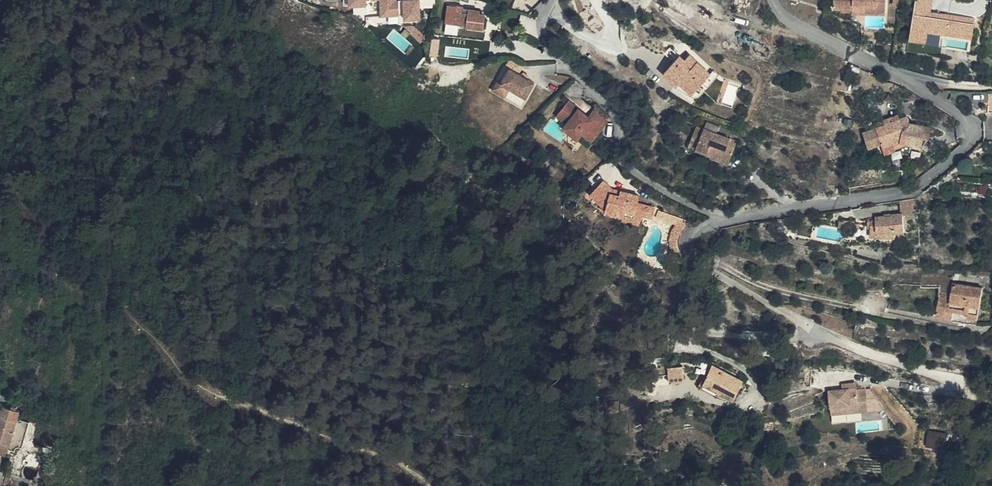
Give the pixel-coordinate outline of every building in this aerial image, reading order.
[(381,15),(399,14),(398,0),(381,0),(381,15)] [(423,17),(422,6),(436,6),(435,0),(401,0),(401,18),(423,17)] [(834,8),(841,8),(852,8),(852,4),(864,5),(864,13),(884,13),(885,1),(882,0),(834,0),(834,8)] [(973,37),(976,16),(932,10),(934,0),(916,0),(910,39),(926,42),(928,30),(973,37)] [(852,8),(841,8),(841,11),(864,13),(864,5),(852,4),(852,8)] [(448,11),(446,23),(467,25),(483,27),(484,12),(480,11),(480,9),(468,8),(468,11),(452,9),(452,12),(448,11)] [(941,43),(942,33),(929,32),(927,41),(941,43)] [(713,72),(691,52),(686,58),(681,53),(664,70),(691,95),(713,72)] [(508,87),(524,96),(534,80),(517,71),(523,61),(511,54),(505,64),(509,66),(501,79),(497,77),(492,86),(505,93),(508,87)] [(521,103),(524,96),(508,87),(505,93),(521,103)] [(568,100),(557,113),(567,121),(563,125),(576,137),(580,132),(591,141),(607,122),(596,113),(591,119),(588,116),(568,100)] [(591,119),(596,113),(593,110),(588,116),(591,119)] [(567,121),(557,113),(553,117),(556,119),(557,120),(558,121),(558,122),(559,123),(559,124),(559,125),(560,128),(560,129),(560,130),(564,137),(562,140),(574,150),(580,142),(586,147),(591,141),(580,132),(576,137),(563,125),(567,121)] [(890,117),(882,121),(883,124),(875,127),(881,143),(883,148),(893,144),(901,142),(921,145),(922,137),(928,138),(930,126),(909,122),(907,116),(899,119),(892,121),(890,117)] [(742,131),(744,128),(731,123),(730,126),(742,131)] [(710,157),(728,163),(737,140),(696,125),(692,136),(699,139),(696,149),(711,155),(710,157)] [(881,143),(875,127),(862,132),(868,148),(881,143)] [(689,146),(696,149),(699,139),(692,136),(689,146)] [(893,144),(883,148),(885,154),(895,150),(893,144)] [(609,212),(624,216),(624,214),(634,216),(636,212),(642,214),(653,217),(655,207),(638,203),(639,194),(620,190),(620,194),(610,191),(611,188),(603,180),(590,194),(609,212)] [(916,197),(900,200),(901,212),(892,213),(892,215),(884,216),(884,214),(876,215),(876,218),(868,218),(868,227),(871,228),(870,236),(896,237),(896,233),(905,232),(904,215),(917,214),(916,197)] [(684,227),(689,220),(659,209),(656,217),(684,227)] [(624,214),(624,216),(623,220),(639,224),(642,214),(636,212),(634,216),(624,214)] [(855,221),(855,219),(839,218),(839,227),(853,228),(859,228),(860,222),(855,221)] [(911,259),(920,259),(919,251),(911,251),(911,259)] [(953,282),(953,277),(953,274),(923,273),(922,283),(940,284),(939,292),(940,293),(944,293),(951,294),(953,282)] [(939,302),(937,315),(944,316),(945,309),(954,310),(969,312),(970,305),(979,307),(982,287),(953,282),(951,294),(944,293),(942,303),(939,302)] [(978,318),(979,307),(970,305),(969,312),(968,317),(978,318)] [(945,309),(944,316),(952,317),(954,310),(945,309)] [(734,401),(744,381),(713,365),(703,384),(734,401)] [(684,381),(683,367),(668,368),(670,382),(684,381)] [(870,394),(861,395),(860,392),(833,396),(836,419),(848,418),(847,413),(872,410),(870,394)] [(8,451),(11,452),(13,446),(16,445),(22,447),(29,423),(17,420),(20,410),(1,405),(0,410),(0,449),(8,451)] [(929,429),(927,444),(946,447),(948,432),(929,429)]
